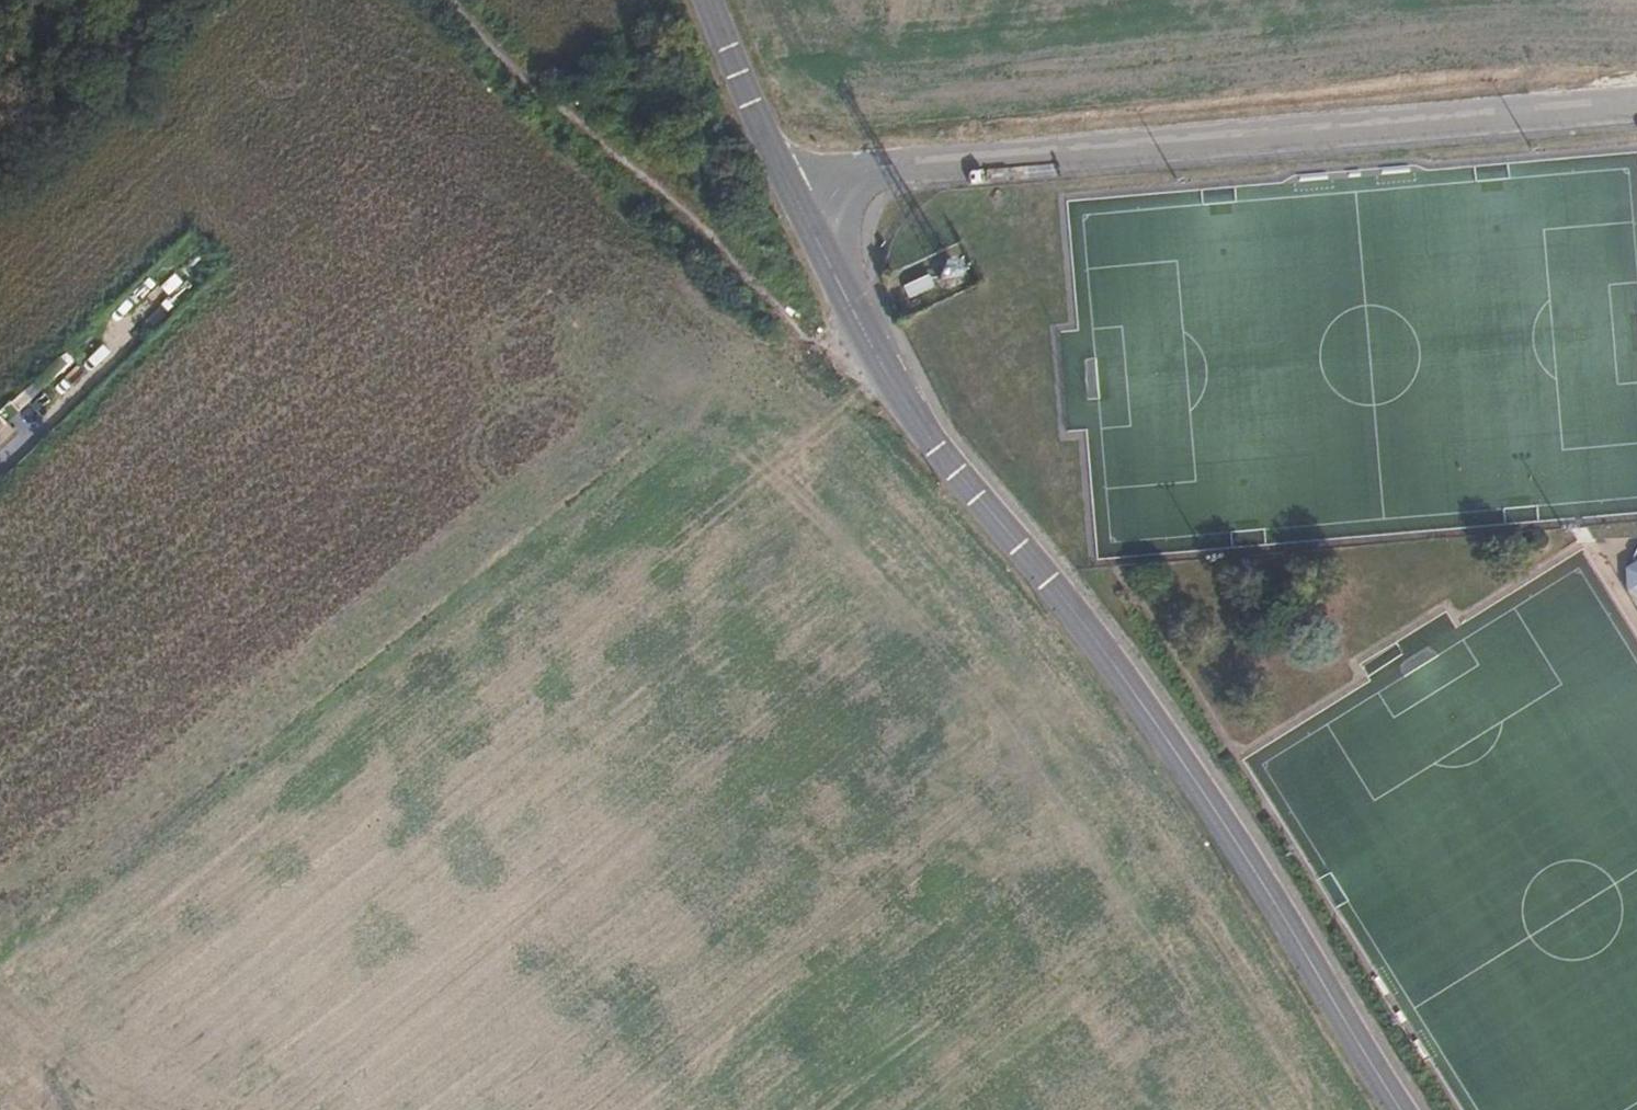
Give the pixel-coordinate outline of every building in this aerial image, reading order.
[(1635,563),(1627,569),(1628,591),(1636,596),(1636,561),(1635,563)]
